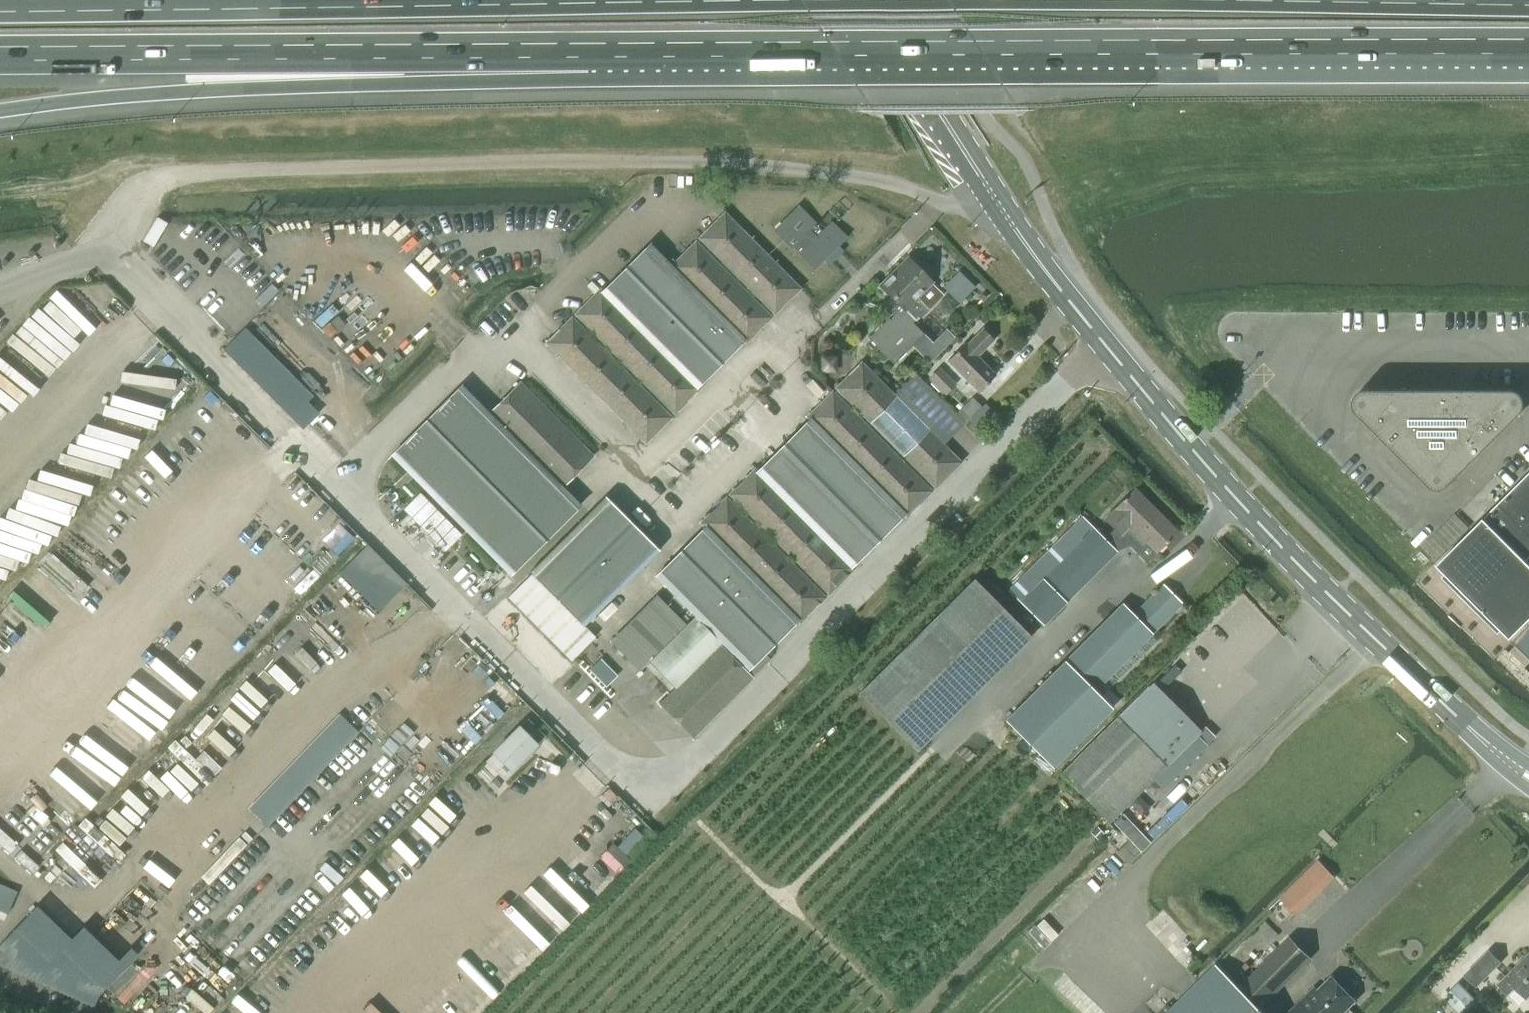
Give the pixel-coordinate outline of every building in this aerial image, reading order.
[(798,206),(776,228),(784,236),(793,245),(802,254),(801,254),(814,267),(845,236),(832,223),(823,232),(815,224),(798,206)] [(776,263),(758,246),(724,212),(699,237),(775,313),(800,288),(776,263)] [(697,385),(718,364),(743,339),(746,342),(771,316),(696,241),(672,265),(650,244),(600,294),(597,292),(576,313),(675,413),(700,388),(697,385)] [(874,332),(868,338),(870,340),(878,347),(894,364),(900,358),(924,334),(913,323),(915,320),(916,321),(927,309),(942,295),(930,282),(908,259),(883,285),(881,286),(891,296),(883,304),(895,315),(890,320),(888,317),(874,332)] [(959,273),(945,287),(959,301),(974,287),(959,273)] [(572,317),(547,342),(646,441),(671,416),(572,317)] [(224,350),(235,361),(257,339),(246,327),(224,350)] [(977,356),(993,339),(983,329),(966,346),(964,344),(948,361),(979,392),(995,375),(977,356)] [(268,350),(257,339),(235,361),(246,372),(268,350)] [(280,361),(268,350),(246,372),(258,383),(280,361)] [(291,372),(280,361),(258,383),(269,395),(291,372)] [(861,362),(836,388),(935,487),(961,462),(861,362)] [(940,368),(929,378),(933,382),(938,387),(946,395),(956,384),(940,368)] [(302,384),(291,372),(269,395),(281,406),(302,384)] [(592,455),(591,454),(520,383),(491,412),(463,384),(391,455),(509,574),(581,503),(563,484),(592,455)] [(314,395),(302,384),(281,406),(293,418),(309,401),(314,395)] [(1357,412),(1430,485),(1431,486),(1433,488),(1435,488),(1437,489),(1439,489),(1441,489),(1443,488),(1445,488),(1447,486),(1448,485),(1522,412),(1523,410),(1524,408),(1525,406),(1525,403),(1525,401),(1524,399),(1523,396),(1522,395),(1520,393),(1518,391),(1516,390),(1514,390),(1512,389),(1368,389),(1365,389),(1363,390),(1361,391),(1359,392),(1357,393),(1356,395),(1355,397),(1354,399),(1354,401),(1354,404),(1354,406),(1354,408),(1356,410),(1357,412)] [(812,417),(903,514),(906,516),(932,491),(833,391),(809,414),(812,417)] [(981,406),(972,397),(956,413),(965,422),(981,406)] [(320,412),(309,401),(293,418),(304,429),(320,412)] [(851,565),(903,514),(812,417),(756,473),(851,565)] [(851,565),(756,473),(754,470),(730,494),(829,593),(854,568),(851,565)] [(1528,555),(1528,470),(1436,562),(1509,637),(1528,617),(1528,563),(1525,559),(1528,555)] [(1157,552),(1163,546),(1177,532),(1134,488),(1120,502),(1104,518),(1121,534),(1126,530),(1142,546),(1146,541),(1157,552)] [(584,625),(637,571),(659,550),(605,496),(530,572),(532,573),(508,597),(572,660),(596,636),(584,625)] [(706,526),(655,576),(695,616),(722,643),(742,663),(748,668),(764,652),(797,619),(800,622),(825,596),(726,497),(701,522),(706,526)] [(1003,585),(1042,625),(1116,552),(1077,512),(1003,585)] [(1424,544),(1438,559),(1470,527),(1456,513),(1424,544)] [(1030,637),(984,590),(974,580),(859,693),(915,750),(1030,637)] [(1119,700),(1101,681),(1181,602),(1164,585),(1133,615),(1123,604),(1007,719),(1052,765),(1111,707),(1119,700)] [(663,647),(685,624),(657,595),(634,618),(663,647)] [(648,661),(663,647),(634,618),(611,641),(640,669),(648,661)] [(1514,642),(1528,657),(1528,627),(1514,642)] [(675,689),(661,704),(692,736),(752,677),(770,659),(764,652),(748,668),(742,663),(722,643),(720,645),(675,689)] [(602,660),(592,670),(608,685),(617,676),(602,660)] [(1148,685),(1061,772),(1111,822),(1154,779),(1163,788),(1207,745),(1197,735),(1148,685)] [(339,714),(327,726),(346,743),(357,732),(339,714)] [(528,718),(485,761),(502,778),(545,735),(528,718)] [(335,755),(346,743),(327,726),(316,738),(335,755)] [(323,767),(335,755),(316,738),(305,749),(323,767)] [(312,779),(323,767),(305,749),(294,761),(312,779)] [(301,790),(312,779),(294,761),(283,773),(301,790)] [(290,802),(301,790),(283,773),(271,785),(290,802)] [(279,814),(290,802),(271,785),(260,797),(279,814)] [(268,826),(279,814),(260,797),(249,808),(268,826)] [(1318,861),(1281,897),(1297,913),(1334,876),(1318,861)] [(8,913),(18,891),(0,883),(0,910),(8,913)] [(1262,1004),(1310,956),(1290,936),(1243,984),(1262,1004)] [(1501,962),(1489,950),(1465,974),(1477,985),(1501,962)] [(1499,984),(1509,993),(1516,986),(1527,997),(1528,995),(1528,953),(1499,984)] [(1217,963),(1166,1012),(1267,1012),(1217,963)] [(1356,1000),(1332,975),(1313,994),(1310,991),(1288,1012),(1343,1012),(1356,1000)] [(1482,1005),(1459,981),(1443,996),(1460,1012),(1475,1012),(1482,1005)]
